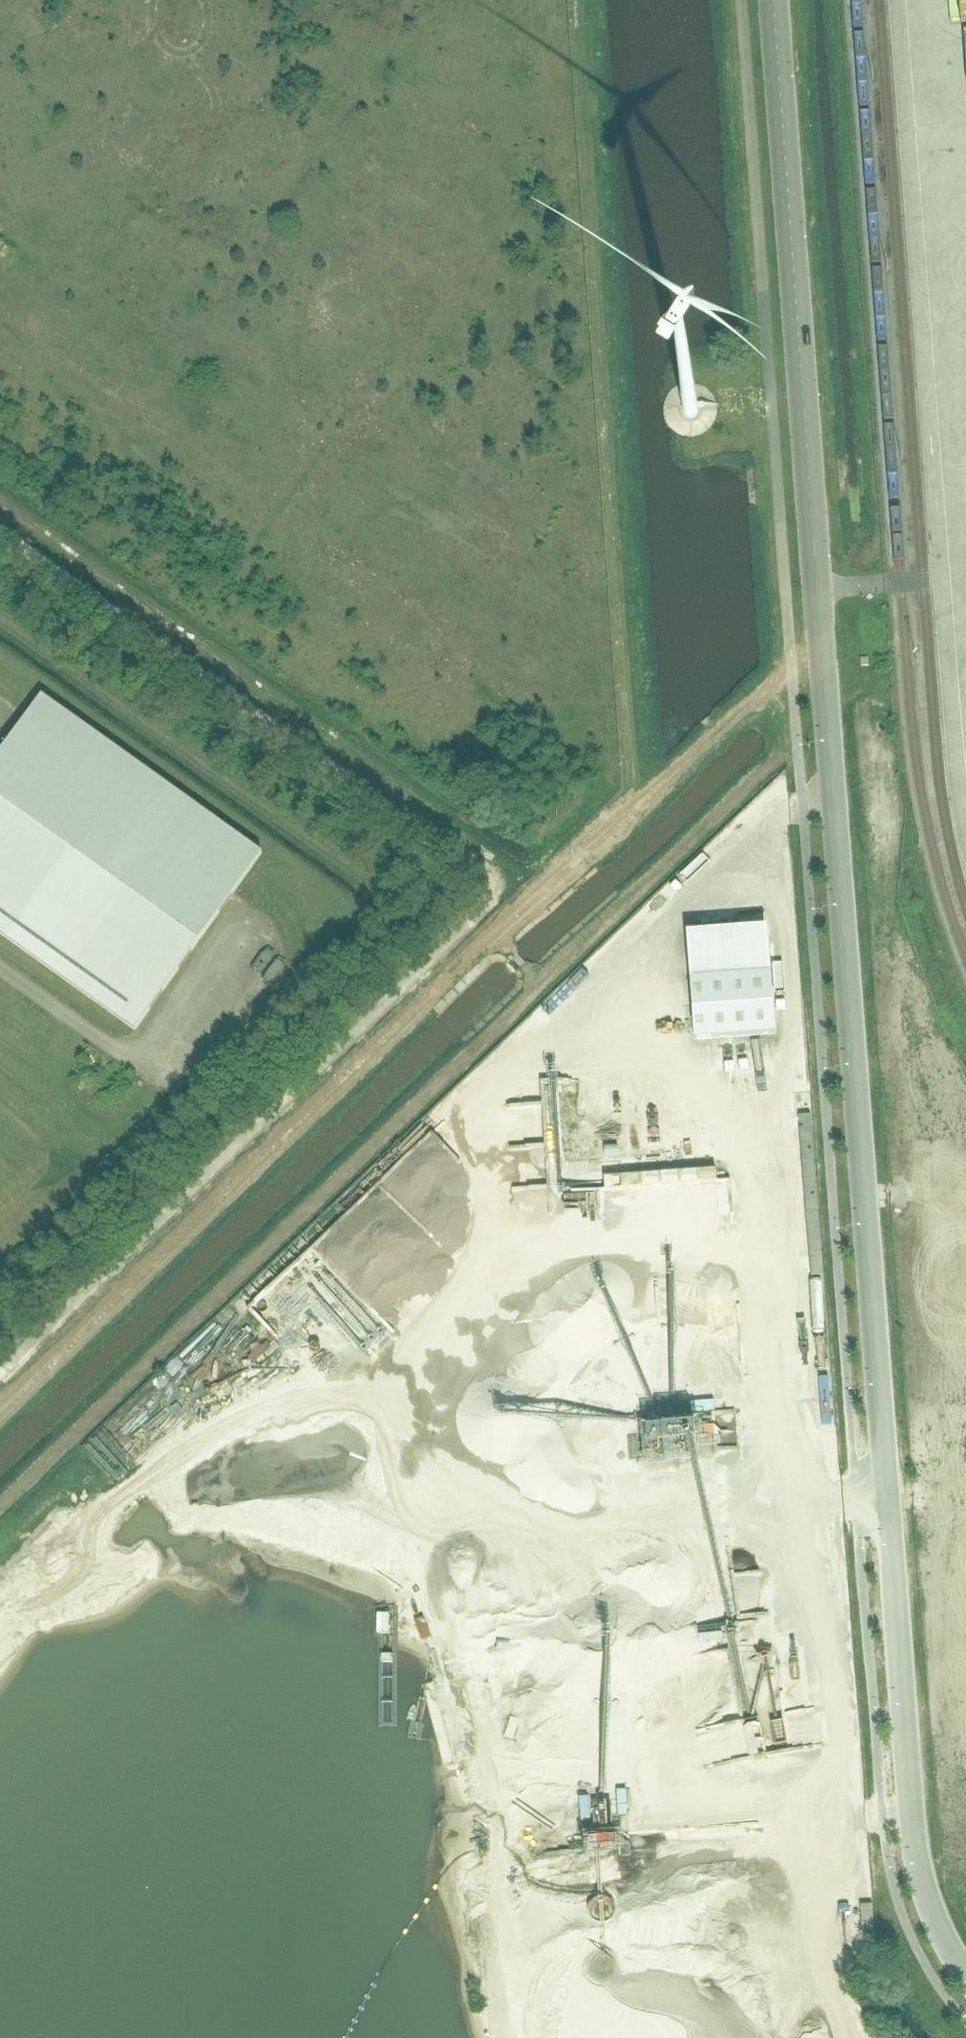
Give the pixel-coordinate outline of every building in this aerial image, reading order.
[(684,407),(683,410),(684,414),(686,416),(690,418),(693,418),(696,416),(698,414),(699,410),(698,407),(696,404),(693,403),(690,403),(686,404),(684,407)] [(261,854),(39,695),(0,750),(0,934),(135,1031),(261,854)] [(775,929),(691,932),(696,1042),(780,1039),(775,929)]
